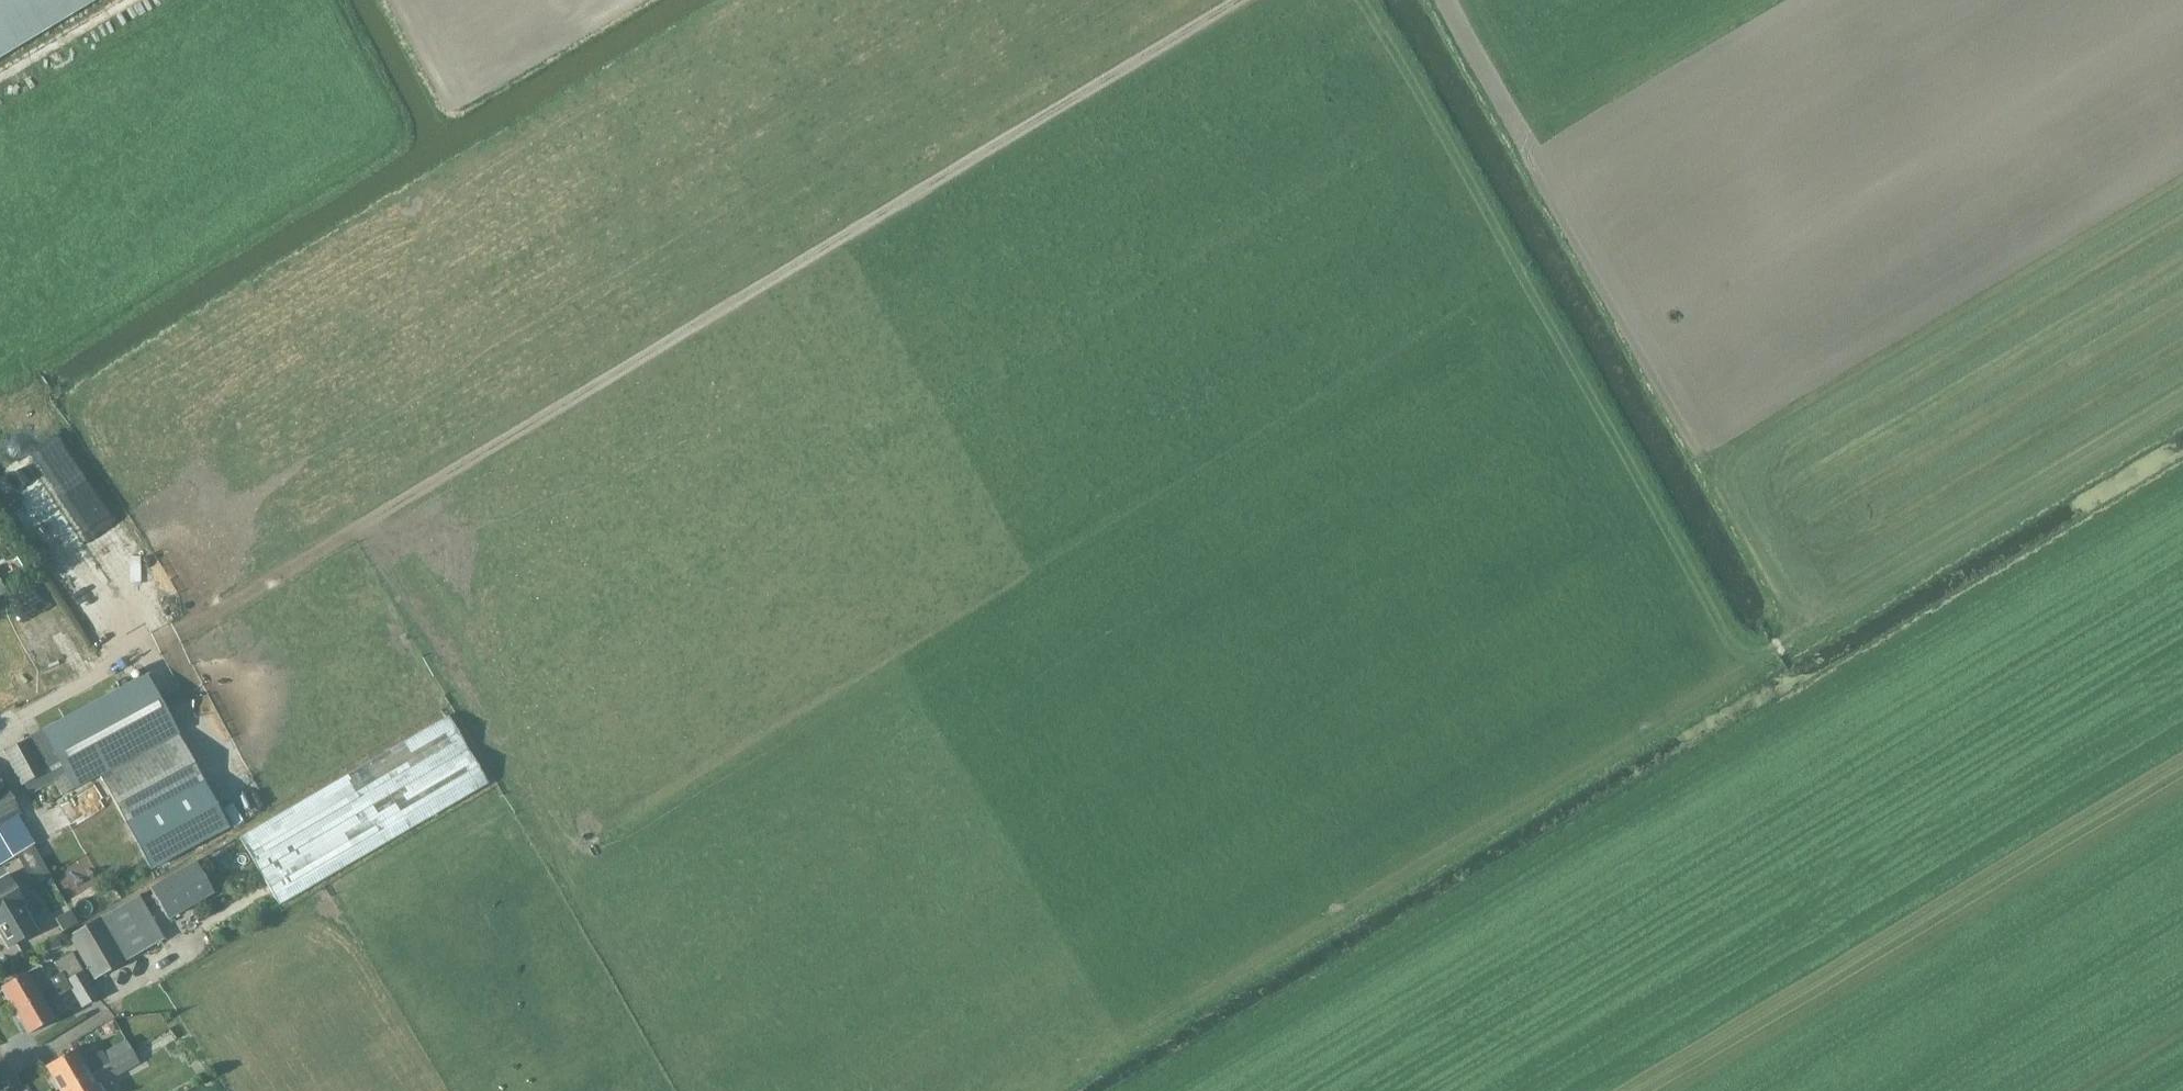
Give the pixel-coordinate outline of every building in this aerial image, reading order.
[(95,0),(0,0),(0,57),(95,0)] [(73,618),(113,597),(72,521),(97,507),(53,424),(17,443),(18,444),(0,453),(0,481),(73,618)] [(56,757),(73,788),(73,789),(100,775),(126,823),(204,781),(147,675),(42,731),(42,732),(4,752),(22,786),(45,774),(40,765),(56,757)] [(238,838),(250,857),(280,906),(490,784),(450,715),(238,838)] [(204,781),(126,823),(151,869),(229,827),(204,781)] [(14,818),(22,814),(7,786),(0,789),(0,826),(14,818)] [(249,792),(234,796),(240,819),(256,815),(249,792)] [(28,846),(17,851),(30,880),(41,875),(28,846)] [(150,887),(167,916),(168,919),(214,893),(197,861),(150,887)] [(8,947),(37,931),(23,906),(25,905),(7,875),(0,879),(0,935),(8,947)] [(165,939),(156,923),(140,895),(70,937),(95,980),(165,939)] [(70,910),(55,919),(62,931),(77,922),(70,910)] [(14,1011),(83,970),(72,953),(56,962),(62,972),(49,979),(41,965),(1,988),(14,1011)] [(148,975),(167,965),(163,956),(143,965),(148,975)] [(83,970),(14,1011),(28,1034),(54,1018),(46,1004),(72,990),(83,1008),(100,997),(83,970)] [(46,1066),(60,1090),(62,1090),(109,1065),(103,1054),(101,1051),(82,1062),(75,1050),(46,1066)] [(62,1090),(99,1090),(95,1084),(115,1073),(128,1065),(130,1068),(140,1062),(134,1051),(109,1065),(62,1090)]
